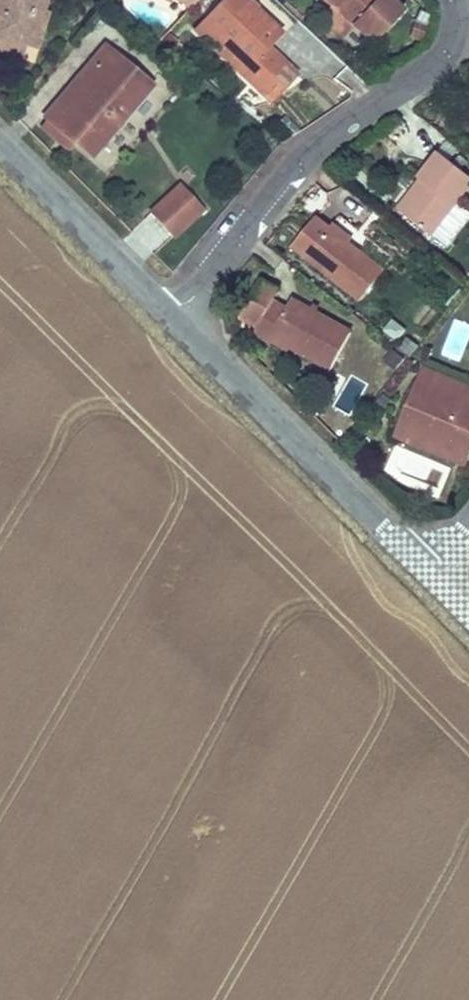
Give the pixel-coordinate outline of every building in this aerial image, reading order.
[(23,51),(29,33),(40,36),(48,14),(41,12),(46,0),(0,0),(0,42),(23,51)] [(249,0),(210,0),(198,15),(242,52),(233,64),(265,91),(291,60),(260,34),(272,20),(249,0)] [(350,13),(336,0),(323,0),(317,7),(338,26),(350,13)] [(350,13),(362,22),(380,21),(397,0),(336,0),(350,13)] [(190,22),(233,64),(242,52),(198,15),(190,22)] [(91,161),(155,87),(103,43),(39,117),(45,121),(38,129),(66,152),(72,145),(91,161)] [(436,151),(416,176),(420,179),(426,184),(402,213),(431,237),(468,190),(468,178),(436,151)] [(396,208),(402,213),(426,184),(420,179),(396,208)] [(204,211),(178,183),(148,212),(174,240),(204,211)] [(330,228),(316,216),(290,249),(358,303),(384,270),(350,243),(353,239),(333,224),(330,228)] [(352,331),(292,298),(287,307),(275,300),(281,290),(261,278),(238,320),(255,330),(252,336),(267,344),(268,343),(287,353),(289,351),(329,373),(352,331)] [(422,366),(393,438),(465,469),(468,460),(468,386),(422,366)]
